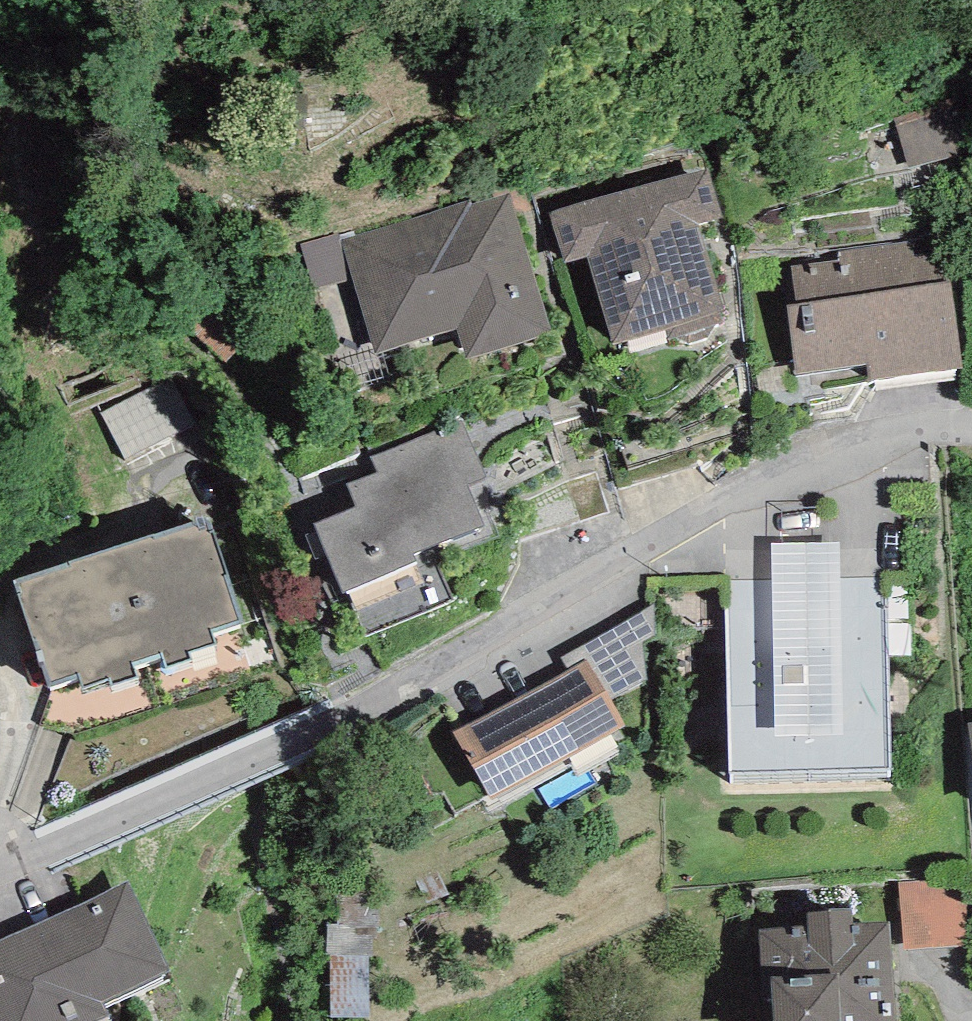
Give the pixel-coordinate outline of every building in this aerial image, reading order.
[(958,104),(896,119),(908,168),(969,152),(958,104)] [(587,257),(614,345),(665,330),(668,340),(678,338),(688,344),(706,338),(714,323),(722,323),(717,312),(724,309),(699,225),(723,218),(708,169),(550,212),(566,264),(587,257)] [(377,354),(456,330),(466,359),(552,331),(510,194),(473,205),(471,200),(343,240),(377,354)] [(301,245),(314,289),(350,279),(338,234),(301,245)] [(796,376),(867,364),(869,381),(963,367),(945,236),(838,252),(840,260),(791,266),(796,304),(787,305),(796,376)] [(188,328),(230,363),(262,325),(220,290),(188,328)] [(104,413),(126,458),(191,426),(168,381),(104,413)] [(356,507),(314,525),(343,592),(416,561),(413,554),(485,527),(467,486),(487,478),(462,420),(371,457),(377,472),(346,485),(356,507)] [(51,685),(79,675),(83,688),(109,680),(111,686),(139,677),(136,668),(162,659),(166,671),(194,662),(191,653),(218,644),(214,632),(243,623),(208,517),(16,580),(51,685)] [(775,581),(725,581),(730,783),(892,775),(885,578),(842,578),(840,543),(773,544),(775,581)] [(657,634),(655,604),(562,658),(568,670),(586,661),(610,700),(647,680),(643,642),(657,634)] [(568,670),(454,733),(493,801),(626,726),(610,700),(586,661),(568,670)] [(971,946),(971,935),(967,875),(898,881),(904,952),(971,946)] [(103,1015),(97,1003),(170,970),(128,880),(0,939),(0,1020),(89,1020),(103,1015)] [(381,928),(380,892),(339,892),(338,924),(328,924),(327,956),(331,956),(369,957),(377,957),(376,927),(381,928)] [(774,1020),(897,1020),(890,921),(852,922),(852,909),(829,908),(829,911),(808,913),(808,927),(760,930),(764,1000),(773,999),(774,1020)] [(332,1018),(371,1017),(369,957),(331,956),(332,1018)]
